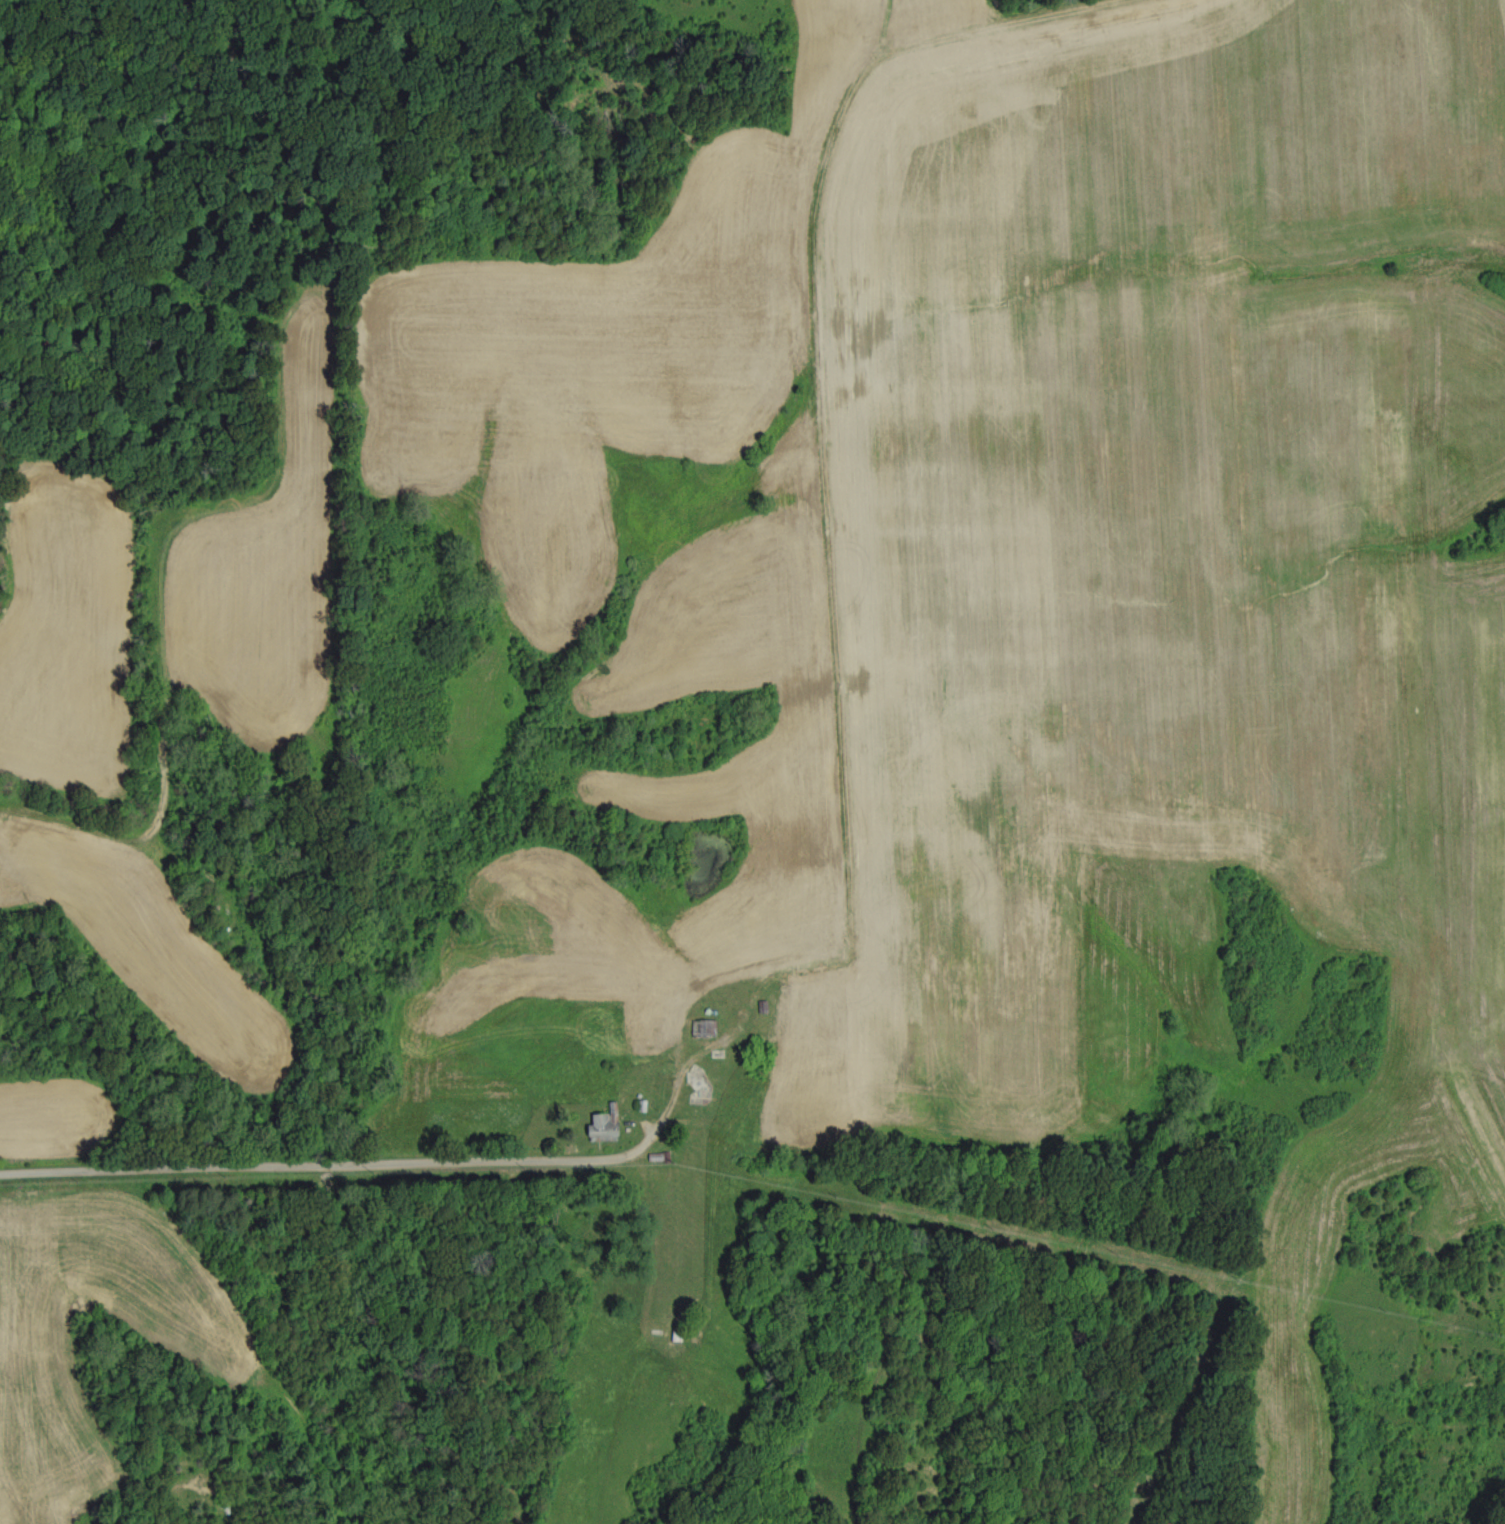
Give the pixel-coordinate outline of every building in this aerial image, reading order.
[(594,1114),(596,1123),(589,1124),(591,1139),(619,1135),(614,1102),(610,1103),(611,1112),(594,1114)]
